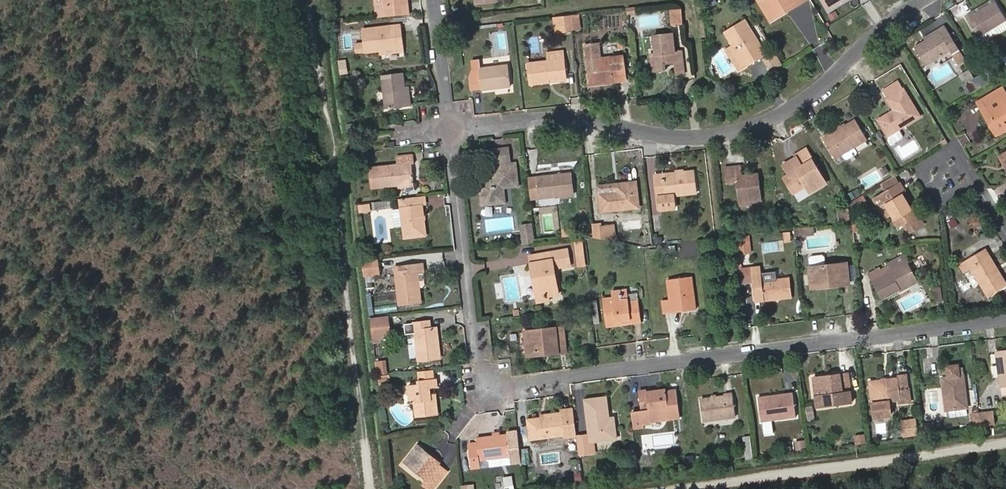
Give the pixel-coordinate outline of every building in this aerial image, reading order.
[(373,18),(396,15),(395,5),(399,5),(398,0),(370,0),(373,18)] [(801,2),(799,0),(765,0),(758,4),(770,23),(786,13),(784,11),(801,2)] [(808,0),(799,0),(801,2),(784,11),(786,13),(808,0)] [(826,11),(845,0),(819,0),(826,11)] [(994,0),(993,0),(973,12),(974,15),(996,2),(994,0)] [(1005,21),(1005,20),(996,2),(974,15),(973,12),(964,16),(977,38),(1005,21)] [(668,25),(679,23),(677,8),(666,9),(668,25)] [(556,31),(569,30),(567,14),(554,16),(556,31)] [(764,55),(766,54),(744,19),(742,20),(764,54),(764,55)] [(764,55),(764,54),(742,20),(723,31),(731,44),(735,42),(737,46),(734,49),(745,67),(764,55)] [(357,29),(359,51),(374,50),(399,46),(396,24),(357,29)] [(949,54),(958,49),(945,28),(938,33),(924,41),(913,47),(924,66),(948,52),(949,54)] [(936,30),(922,38),(924,41),(938,33),(936,30)] [(678,50),(670,50),(668,32),(649,34),(651,53),(646,54),(648,71),(662,69),(662,63),(672,62),(679,61),(678,50)] [(728,46),(741,69),(745,67),(734,49),(737,46),(735,42),(731,44),(728,46)] [(617,54),(597,57),(596,43),(581,44),(586,85),(620,81),(617,54)] [(546,78),(563,76),(560,51),(543,53),(544,60),(525,62),(527,84),(546,82),(546,78)] [(764,60),(774,71),(784,62),(774,51),(764,60)] [(507,55),(483,59),(484,66),(509,61),(507,55)] [(479,89),(508,86),(505,64),(476,67),(475,58),(470,59),(471,68),(468,77),(469,88),(478,87),(479,89)] [(673,74),(681,73),(679,61),(672,62),(673,74)] [(985,71),(964,83),(970,94),(992,82),(985,71)] [(408,97),(403,98),(402,86),(400,72),(379,75),(383,109),(409,106),(408,97)] [(887,136),(919,117),(898,81),(882,90),(893,110),(894,112),(892,113),(891,111),(877,120),(887,136)] [(1004,93),(1001,88),(979,100),(1000,133),(1005,129),(1005,96),(1004,93)] [(996,135),(1000,133),(979,100),(976,102),(996,135)] [(824,138),(836,159),(866,141),(854,120),(824,138)] [(941,148),(947,144),(944,140),(939,143),(941,148)] [(812,192),(826,183),(805,148),(794,155),(795,157),(781,165),(788,176),(796,171),(801,179),(804,177),(812,192)] [(492,164),(509,162),(508,150),(490,152),(492,164)] [(998,156),(1005,169),(1005,163),(1001,154),(998,156)] [(392,187),(408,185),(406,166),(408,166),(408,158),(389,161),(390,169),(362,172),(365,192),(392,187)] [(516,171),(515,164),(507,165),(508,172),(516,171)] [(504,205),(502,190),(518,188),(516,171),(508,172),(507,165),(492,167),(494,181),(479,183),(481,200),(489,199),(490,206),(504,205)] [(724,168),(726,184),(736,183),(735,177),(742,176),(741,166),(724,168)] [(673,196),(696,193),(694,172),(683,173),(675,174),(662,175),(662,176),(664,191),(658,193),(660,211),(675,210),(673,196)] [(532,200),(572,195),(570,173),(558,175),(542,177),(530,178),(532,200)] [(750,202),(761,201),(758,174),(742,176),(735,177),(736,183),(738,203),(750,202)] [(655,177),(657,193),(658,193),(664,191),(662,176),(655,177)] [(894,176),(880,185),(885,194),(899,185),(894,176)] [(809,194),(812,192),(804,177),(801,179),(809,194)] [(600,212),(638,208),(635,182),(617,184),(618,191),(597,193),(600,212)] [(617,184),(597,187),(597,193),(618,191),(617,184)] [(908,205),(905,200),(901,194),(904,192),(899,185),(885,194),(874,200),(885,220),(892,216),(899,229),(904,225),(910,234),(924,226),(918,216),(916,218),(908,205)] [(865,208),(867,203),(863,197),(851,204),(856,213),(865,208)] [(423,223),(422,218),(421,208),(424,207),(423,198),(398,201),(403,240),(424,237),(423,223)] [(481,200),(482,207),(490,206),(489,199),(481,200)] [(592,226),(594,238),(602,239),(601,228),(600,225),(592,226)] [(530,226),(522,227),(523,234),(531,234),(530,226)] [(602,239),(617,242),(615,226),(601,228),(602,239)] [(794,230),(794,236),(813,234),(812,227),(794,230)] [(524,242),(532,241),(531,234),(523,234),(524,242)] [(739,254),(750,253),(748,236),(737,237),(739,254)] [(585,239),(575,241),(579,266),(590,264),(585,239)] [(995,267),(983,247),(957,262),(963,272),(970,268),(987,297),(1005,286),(1001,277),(998,278),(992,269),(995,267)] [(548,296),(559,294),(555,269),(572,266),(569,250),(536,255),(537,262),(531,263),(533,274),(537,273),(540,297),(548,296)] [(898,288),(914,278),(906,263),(908,261),(904,253),(888,263),(891,269),(871,280),(882,300),(899,290),(898,288)] [(840,283),(847,282),(845,264),(823,266),(822,258),(820,256),(809,258),(807,260),(808,268),(807,269),(810,286),(823,285),(823,288),(840,286),(840,283)] [(363,278),(380,275),(378,262),(361,264),(363,278)] [(421,289),(424,286),(421,266),(395,270),(399,308),(420,305),(418,290),(421,289)] [(750,275),(759,275),(758,267),(750,268),(750,275)] [(1001,277),(995,267),(992,269),(998,278),(1001,277)] [(537,302),(549,300),(548,296),(540,297),(537,273),(533,274),(537,302)] [(753,302),(791,298),(789,280),(775,281),(773,273),(759,275),(750,275),(751,283),(752,287),(753,302)] [(693,293),(688,293),(686,277),(667,279),(670,299),(671,309),(682,308),(683,312),(695,310),(693,293)] [(899,290),(900,291),(916,282),(914,278),(898,288),(899,290)] [(631,324),(640,323),(637,301),(628,302),(627,299),(621,299),(620,291),(612,292),(612,299),(603,299),(606,327),(616,326),(616,321),(630,320),(631,324)] [(671,313),(671,309),(670,299),(661,300),(663,314),(671,313)] [(374,338),(392,339),(393,315),(374,315),(374,338)] [(419,363),(440,360),(437,330),(430,330),(429,323),(415,325),(419,363)] [(559,350),(566,349),(564,326),(525,330),(527,352),(548,350),(548,354),(559,353),(559,350)] [(994,351),(1000,396),(1005,396),(1005,349),(994,351)] [(388,359),(376,360),(378,375),(389,374),(388,359)] [(940,378),(944,411),(952,410),(955,409),(957,409),(965,408),(960,368),(956,369),(956,365),(944,366),(945,377),(940,378)] [(435,371),(417,373),(418,384),(436,381),(435,371)] [(842,404),(851,403),(847,376),(839,377),(838,373),(827,375),(828,379),(812,382),(815,407),(828,405),(828,401),(841,400),(842,404)] [(896,401),(905,399),(904,390),(906,390),(905,388),(904,376),(896,377),(896,379),(885,380),(881,381),(868,382),(873,421),(895,418),(893,401),(896,401)] [(431,403),(430,399),(429,391),(437,390),(436,381),(418,384),(419,387),(409,388),(411,406),(415,406),(416,420),(437,417),(436,403),(431,403)] [(897,404),(909,403),(907,388),(905,388),(906,390),(904,390),(905,399),(896,401),(897,404)] [(665,419),(679,418),(676,390),(664,392),(646,394),(646,390),(638,391),(641,412),(664,409),(665,419)] [(759,423),(794,419),(792,393),(776,395),(777,400),(757,402),(759,423)] [(702,422),(735,418),(732,397),(723,397),(715,398),(709,399),(699,400),(702,422)] [(605,416),(608,416),(606,398),(584,400),(590,443),(616,440),(614,418),(608,419),(606,420),(605,416)] [(958,417),(966,416),(965,408),(957,409),(958,417)] [(565,439),(576,437),(573,410),(561,411),(561,414),(543,416),(544,418),(527,421),(530,440),(564,436),(565,439)] [(979,425),(995,424),(993,410),(977,412),(978,414),(979,425)] [(972,426),(979,425),(978,414),(970,415),(972,426)] [(911,420),(899,422),(900,433),(913,432),(911,420)] [(901,437),(915,435),(914,420),(911,420),(913,432),(900,433),(901,437)] [(931,435),(931,429),(930,424),(923,425),(924,436),(931,435)] [(511,465),(521,464),(520,451),(510,452),(508,436),(477,440),(478,445),(479,448),(469,450),(469,452),(472,470),(480,469),(480,461),(510,458),(511,465)] [(429,457),(417,448),(415,451),(427,461),(429,457)] [(427,461),(415,451),(404,465),(421,478),(418,481),(428,488),(435,488),(448,472),(429,457),(427,461)] [(461,471),(472,470),(469,452),(459,453),(461,471)] [(631,482),(640,480),(639,473),(630,474),(631,482)] [(508,488),(511,488),(515,488),(514,476),(507,476),(508,488)]
